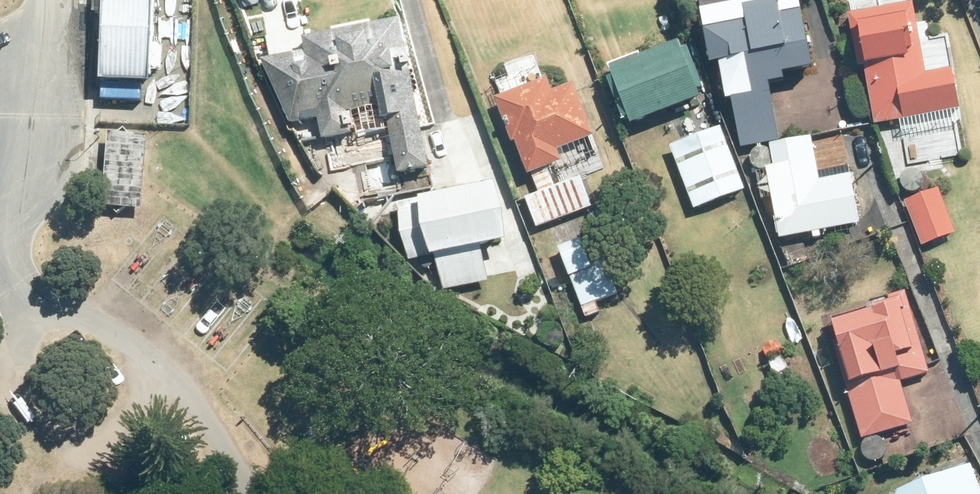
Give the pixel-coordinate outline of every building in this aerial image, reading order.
[(105,95),(155,96),(158,0),(107,0),(105,95)] [(917,11),(852,24),(862,75),(867,74),(878,134),(965,117),(950,37),(945,38),(943,29),(928,32),(926,25),(920,26),(917,11)] [(785,16),(750,20),(750,23),(709,28),(716,81),(739,78),(739,80),(753,78),(755,93),(730,97),(732,113),(738,112),(743,155),(782,149),(776,98),(791,96),(790,88),(819,85),(811,26),(786,30),(785,16)] [(305,47),(307,58),(264,67),(292,131),(304,128),(304,130),(321,126),(326,148),(348,143),(345,130),(352,128),(350,120),(383,113),(387,133),(391,133),(401,182),(432,176),(402,28),(305,47)] [(616,88),(610,90),(628,133),(634,131),(636,138),(705,110),(703,104),(709,101),(693,61),(687,63),(683,54),(614,82),(616,88)] [(550,87),(498,109),(516,153),(518,152),(532,185),(565,171),(561,159),(598,145),(577,92),(556,101),(550,87)] [(720,132),(721,136),(674,153),(697,216),(747,198),(736,170),(742,168),(727,129),(720,132)] [(109,131),(105,164),(143,168),(145,134),(109,131)] [(825,243),(824,240),(863,231),(852,180),(823,186),(813,144),(773,153),(774,157),(769,152),(759,153),(752,160),(753,170),(760,176),(769,176),(779,224),(776,225),(779,241),(781,240),(783,248),(815,241),(816,246),(825,243)] [(105,164),(102,206),(139,209),(143,168),(105,164)] [(558,176),(535,186),(539,195),(525,200),(539,235),(594,213),(581,179),(562,187),(558,176)] [(955,232),(938,188),(903,201),(921,245),(955,232)] [(429,204),(399,210),(412,269),(434,264),(436,271),(440,270),(446,298),(491,288),(485,261),(512,255),(499,192),(430,207),(429,204)] [(580,242),(559,251),(585,315),(620,300),(607,267),(593,273),(580,242)] [(915,432),(903,388),(931,379),(907,297),(872,307),(870,316),(835,326),(848,373),(843,374),(864,447),(915,432)] [(762,352),(781,391),(798,384),(780,344),(762,352)] [(973,472),(940,493),(979,493),(979,488),(973,472)]
